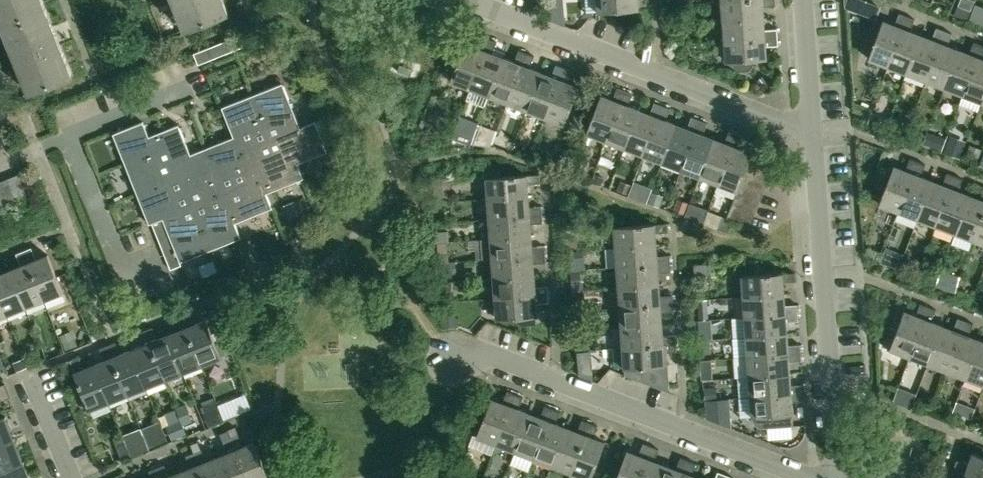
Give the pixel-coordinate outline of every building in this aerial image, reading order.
[(43,0),(0,0),(0,20),(2,25),(46,7),(43,0)] [(224,0),(173,0),(185,30),(229,12),(224,0)] [(638,9),(638,0),(597,0),(598,12),(638,9)] [(723,20),(763,17),(763,5),(775,4),(775,0),(725,0),(722,0),(723,20)] [(970,13),(971,10),(958,6),(957,8),(955,15),(967,19),(970,13)] [(73,75),(53,25),(46,7),(2,25),(29,92),(73,75)] [(882,23),(875,40),(868,58),(888,65),(906,15),(899,13),(895,25),(883,20),(882,23)] [(915,19),(906,15),(888,65),(907,72),(921,35),(910,30),(915,19)] [(723,20),(724,40),(778,36),(777,28),(764,29),(763,17),(723,20)] [(874,20),(867,37),(875,40),(882,23),(874,20)] [(932,39),(921,35),(907,72),(925,80),(944,30),(936,27),(932,39)] [(925,80),(944,87),(959,49),(947,45),(952,33),(944,30),(925,80)] [(239,35),(237,36),(231,38),(236,49),(243,47),(239,35)] [(451,80),(470,88),(489,38),(482,35),(477,47),(465,42),(451,80)] [(755,62),(754,59),(766,58),(765,46),(778,45),(778,36),(724,40),(726,61),(732,60),(732,64),(734,67),(737,69),(741,70),(747,70),(751,68),(753,66),(755,62)] [(231,38),(224,41),(228,52),(236,49),(231,38)] [(497,41),(489,38),(470,88),(489,95),(504,57),(492,53),(497,41)] [(224,41),(216,44),(221,55),(228,52),(224,41)] [(970,53),(959,49),(944,87),(963,94),(982,44),(974,42),(970,53)] [(216,44),(209,47),(213,58),(221,55),(216,44)] [(981,101),(982,96),(982,45),(982,44),(963,94),(981,101)] [(209,47),(201,50),(206,61),(213,58),(209,47)] [(201,50),(194,53),(198,64),(206,61),(201,50)] [(514,61),(504,57),(489,95),(507,102),(526,52),(519,50),(514,61)] [(507,102),(526,109),(541,71),(530,67),(534,55),(526,52),(507,102)] [(552,76),(541,71),(526,109),(545,116),(564,67),(556,64),(552,76)] [(564,124),(579,86),(567,81),(571,70),(564,67),(545,116),(564,124)] [(300,126),(283,82),(222,107),(233,136),(191,153),(179,124),(149,135),(144,121),(113,133),(149,223),(151,223),(163,218),(166,226),(169,233),(172,241),(174,248),(177,255),(180,261),(241,237),(235,222),(272,207),(266,192),(304,177),(298,163),(327,151),(316,120),(300,126)] [(601,94),(586,133),(605,140),(625,90),(617,87),(613,99),(601,94)] [(605,140),(624,147),(639,109),(628,105),(632,93),(625,90),(605,140)] [(889,106),(876,101),(871,116),(884,120),(889,106)] [(650,113),(639,109),(624,147),(643,154),(662,105),(654,102),(650,113)] [(643,154),(662,161),(676,124),(665,119),(670,108),(662,105),(643,154)] [(687,128),(676,124),(662,161),(680,168),(699,119),(692,116),(687,128)] [(912,121),(902,116),(898,126),(908,131),(912,121)] [(707,122),(699,119),(680,168),(699,176),(714,138),(703,134),(707,122)] [(466,142),(471,127),(457,121),(452,136),(466,142)] [(940,130),(930,126),(925,138),(935,142),(940,130)] [(485,146),(490,134),(476,128),(470,143),(485,146)] [(725,142),(714,138),(699,176),(718,183),(737,133),(729,130),(725,142)] [(740,148),(744,136),(737,133),(718,183),(737,190),(740,183),(744,172),(748,161),(752,153),(740,148)] [(513,143),(500,138),(497,147),(510,152),(513,143)] [(753,149),(752,153),(748,161),(771,170),(776,158),(753,149)] [(894,165),(879,203),(899,211),(918,161),(910,158),(906,170),(894,165)] [(767,182),(771,170),(748,161),(744,172),(767,182)] [(917,218),(932,180),(934,174),(923,170),(925,164),(918,161),(899,211),(917,218)] [(763,192),(767,182),(744,172),(740,183),(763,192)] [(943,184),(932,180),(917,218),(936,225),(955,175),(947,172),(943,184)] [(19,173),(6,178),(14,199),(27,194),(19,173)] [(540,182),(539,174),(527,175),(527,174),(486,177),(488,198),(528,195),(527,183),(540,182)] [(936,225),(954,232),(969,194),(958,190),(963,178),(955,175),(936,225)] [(0,181),(0,198),(2,204),(14,199),(6,178),(0,181)] [(632,185),(620,180),(617,189),(629,194),(632,185)] [(740,183),(737,190),(736,195),(758,204),(763,192),(740,183)] [(646,190),(635,186),(632,194),(643,198),(646,190)] [(659,207),(663,195),(651,191),(647,203),(659,207)] [(969,194),(954,232),(973,239),(982,213),(982,191),(980,198),(969,194)] [(488,198),(489,218),(542,214),(542,205),(529,206),(528,195),(488,198)] [(736,195),(731,206),(754,215),(758,204),(736,195)] [(678,199),(674,209),(685,213),(689,203),(678,199)] [(694,206),(690,217),(702,222),(707,211),(694,206)] [(727,217),(750,226),(754,215),(731,206),(727,217)] [(982,243),(982,213),(973,239),(982,243)] [(489,218),(491,238),(531,235),(530,223),(543,222),(542,214),(489,218)] [(723,216),(718,229),(727,232),(732,220),(723,216)] [(166,226),(163,218),(151,223),(154,230),(166,226)] [(668,231),(667,224),(655,225),(654,223),(614,226),(616,247),(656,244),(655,232),(668,231)] [(169,233),(166,226),(154,230),(157,238),(169,233)] [(448,230),(435,231),(436,242),(438,242),(447,242),(449,241),(448,230)] [(172,241),(169,233),(157,238),(160,245),(172,241)] [(532,246),(531,235),(491,238),(480,239),(481,242),(478,242),(478,249),(481,249),(482,258),(492,258),(545,254),(544,245),(532,246)] [(174,248),(172,241),(160,245),(163,253),(174,248)] [(448,253),(447,242),(438,242),(439,263),(449,261),(448,253)] [(616,247),(617,267),(670,264),(669,254),(657,255),(656,244),(616,247)] [(31,246),(24,250),(44,299),(63,292),(48,254),(36,258),(31,246)] [(177,255),(174,248),(163,253),(166,260),(177,255)] [(21,265),(10,269),(25,307),(44,299),(24,250),(16,253),(21,265)] [(581,262),(580,251),(570,251),(570,262),(581,262)] [(893,256),(884,253),(880,265),(888,268),(893,256)] [(492,258),(494,277),(534,274),(533,263),(546,262),(545,254),(492,258)] [(177,255),(166,260),(169,267),(180,263),(180,261),(177,255)] [(617,267),(618,287),(659,284),(658,272),(671,271),(670,264),(617,267)] [(712,264),(696,265),(697,277),(712,276),(712,264)] [(7,314),(25,307),(10,269),(0,273),(0,298),(7,314)] [(581,283),(580,271),(571,271),(571,283),(581,283)] [(796,280),(795,272),(742,275),(744,296),(784,293),(783,281),(796,280)] [(494,277),(495,298),(548,294),(548,286),(535,286),(534,274),(494,277)] [(618,287),(620,307),(673,303),(672,294),(660,295),(659,284),(618,287)] [(744,296),(745,316),(798,312),(797,304),(785,305),(784,293),(744,296)] [(536,302),(549,301),(548,294),(495,298),(497,318),(537,315),(536,302)] [(708,310),(707,299),(697,299),(698,311),(708,310)] [(456,321),(456,313),(455,301),(452,301),(440,302),(441,314),(442,328),(455,327),(456,327),(456,321)] [(620,307),(621,327),(662,324),(661,312),(673,311),(673,303),(620,307)] [(890,348),(909,355),(928,306),(920,303),(916,315),(904,311),(899,323),(890,348)] [(909,355),(927,363),(942,325),(931,321),(936,309),(928,306),(909,355)] [(189,312),(182,315),(202,364),(221,357),(206,319),(194,324),(189,312)] [(745,316),(746,336),(787,333),(786,321),(798,320),(798,312),(745,316)] [(179,330),(168,334),(183,372),(202,364),(182,315),(174,318),(179,330)] [(953,329),(942,325),(927,363),(946,370),(966,320),(958,317),(953,329)] [(699,332),(709,331),(708,319),(698,320),(699,332)] [(893,320),(883,345),(890,348),(899,323),(893,320)] [(946,370),(965,377),(980,340),(969,335),(973,323),(966,320),(946,370)] [(621,327),(623,347),(676,343),(675,334),(663,335),(662,324),(621,327)] [(152,327),(144,330),(164,379),(183,372),(168,334),(157,339),(152,327)] [(142,345),(131,349),(146,387),(164,379),(144,330),(137,333),(142,345)] [(576,351),(590,350),(589,331),(575,332),(576,351)] [(746,336),(748,356),(801,352),(800,344),(788,344),(787,333),(746,336)] [(980,340),(965,377),(982,384),(982,341),(980,340)] [(115,341),(107,344),(127,394),(146,387),(131,349),(120,353),(115,341)] [(660,364),(665,364),(664,351),(676,350),(676,343),(623,347),(624,367),(660,364)] [(104,360),(93,364),(109,401),(127,394),(107,344),(100,347),(104,360)] [(748,356),(749,376),(790,373),(789,361),(802,360),(801,352),(748,356)] [(74,372),(89,409),(109,401),(93,364),(83,368),(78,356),(70,359),(75,371),(74,372)] [(24,357),(13,362),(17,370),(28,365),(24,357)] [(709,361),(701,361),(702,373),(709,373),(709,361)] [(662,386),(660,364),(624,367),(625,375),(662,389),(662,386)] [(791,384),(790,373),(749,376),(737,377),(738,397),(751,396),(804,392),(803,383),(791,384)] [(712,389),(711,379),(702,380),(703,390),(712,389)] [(11,396),(5,383),(0,385),(0,396),(2,400),(11,396)] [(477,436),(496,443),(515,394),(507,391),(503,402),(491,398),(477,436)] [(804,400),(804,392),(751,396),(752,420),(755,423),(758,425),(761,427),(794,425),(792,401),(804,400)] [(519,408),(523,397),(515,394),(496,443),(515,450),(529,412),(519,408)] [(707,411),(731,410),(731,399),(719,400),(706,400),(707,411)] [(176,409),(181,421),(182,423),(193,419),(188,404),(176,409)] [(540,417),(529,412),(515,450),(534,458),(552,408),(545,405),(540,417)] [(560,411),(552,408),(534,458),(552,465),(567,427),(556,422),(560,411)] [(182,423),(181,421),(176,409),(165,413),(171,428),(182,423)] [(0,418),(0,419),(0,444),(15,438),(6,415),(0,418)] [(578,431),(567,427),(552,465),(571,472),(590,422),(582,419),(578,431)] [(605,441),(593,437),(598,425),(590,422),(571,472),(587,477),(591,477),(605,441)] [(236,427),(228,430),(248,477),(269,477),(255,441),(243,446),(239,434),(236,427)] [(230,437),(223,440),(228,452),(217,456),(226,477),(248,477),(228,430),(227,430),(230,437)] [(122,435),(114,437),(122,457),(130,454),(122,435)] [(15,438),(0,444),(0,471),(25,461),(15,438)] [(616,477),(639,477),(651,446),(644,443),(639,455),(627,450),(616,477)] [(665,465),(654,460),(659,449),(651,446),(639,477),(660,477),(665,465)] [(194,452),(204,477),(226,477),(217,456),(206,461),(201,449),(194,452)] [(180,471),(182,477),(204,477),(194,452),(186,455),(191,467),(180,471)] [(957,459),(954,467),(982,477),(982,456),(973,452),(969,464),(957,459)] [(665,465),(660,477),(681,477),(688,460),(681,457),(676,469),(665,465)] [(691,475),(696,463),(688,460),(681,477),(700,477),(691,475)] [(25,461),(0,471),(0,477),(31,477),(25,461)] [(157,467),(161,477),(182,477),(180,471),(169,476),(164,464),(157,467)] [(157,467),(149,470),(152,477),(161,477),(157,467)] [(951,475),(959,477),(982,477),(954,467),(951,475)]
